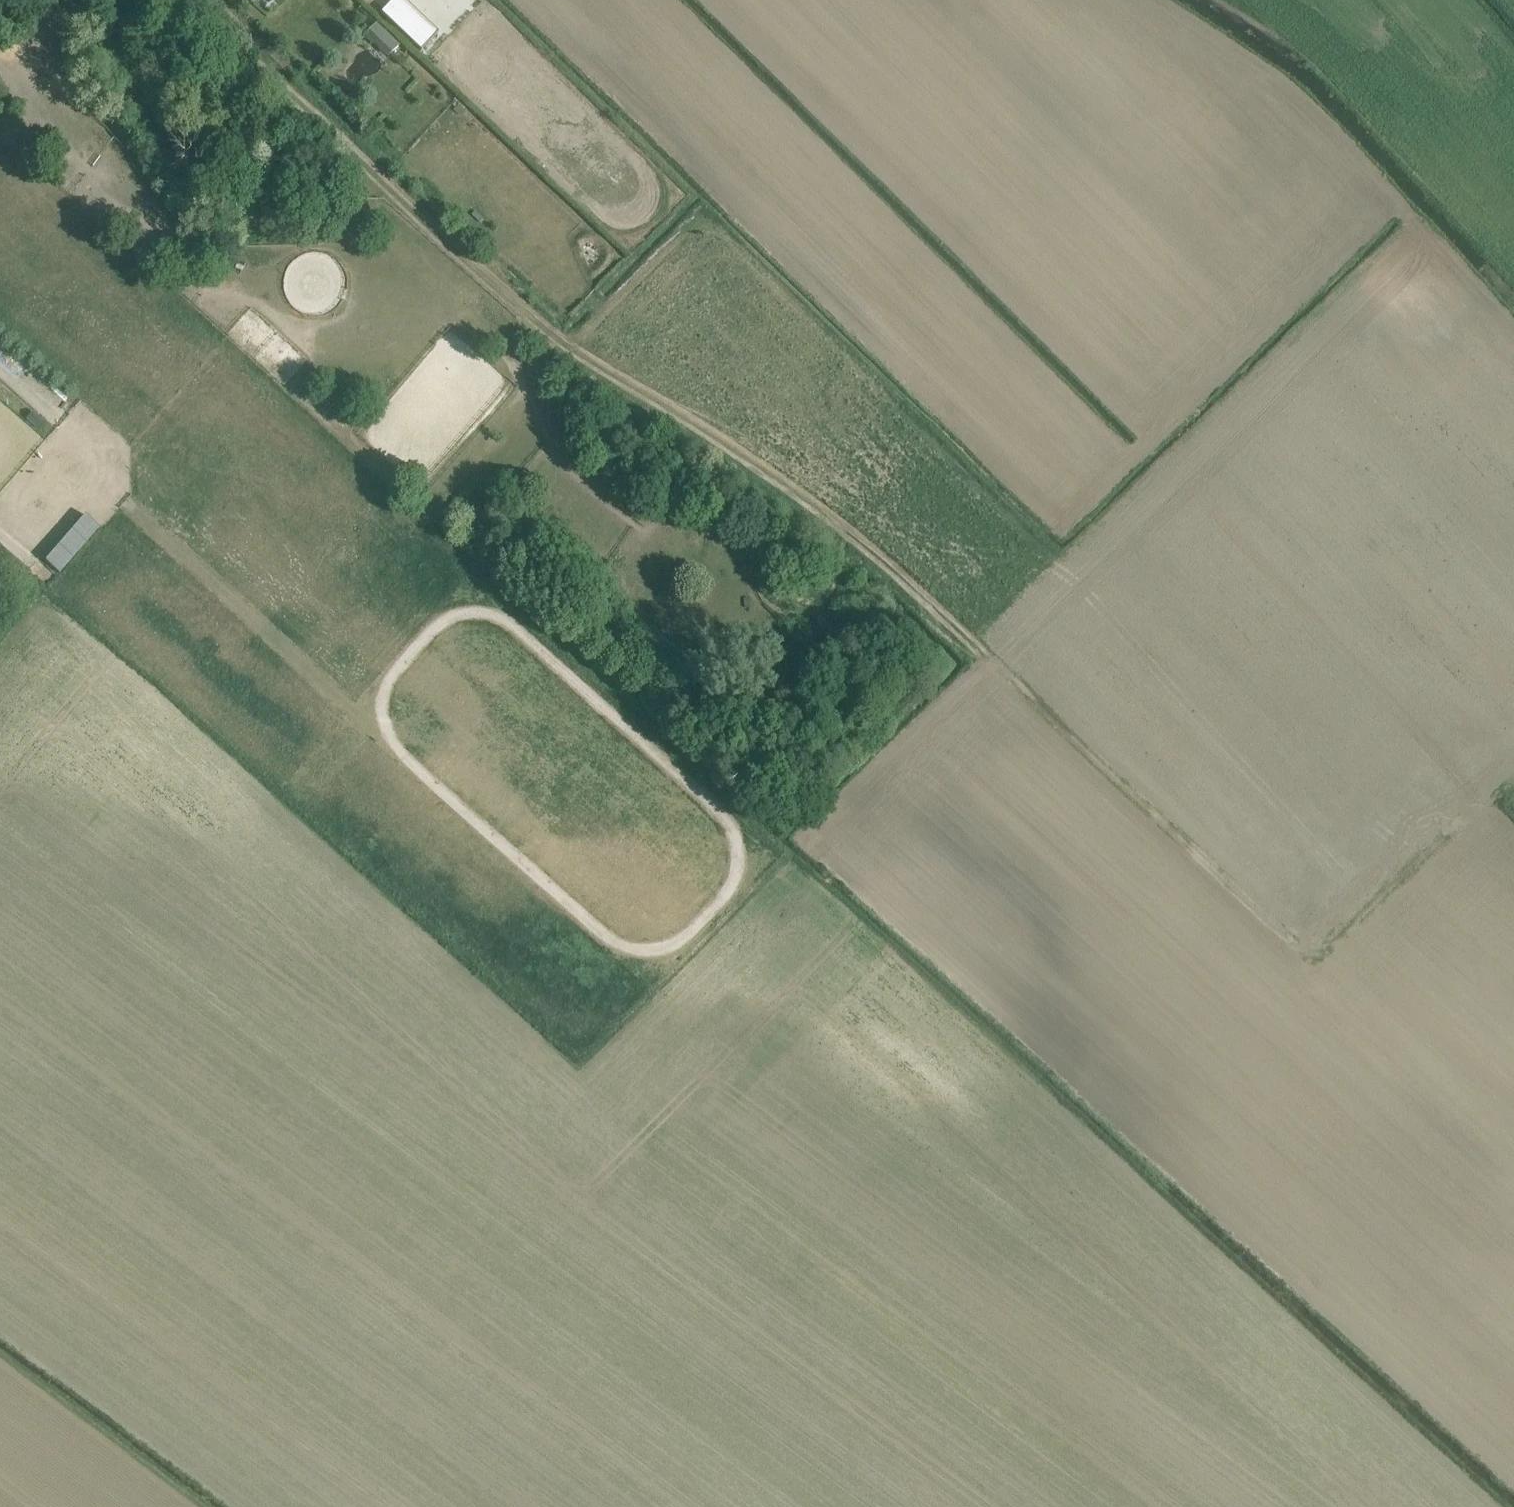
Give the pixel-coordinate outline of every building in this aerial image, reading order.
[(376,24),(366,35),(388,55),(399,44),(376,24)] [(35,411),(28,418),(39,428),(46,421),(35,411)]
